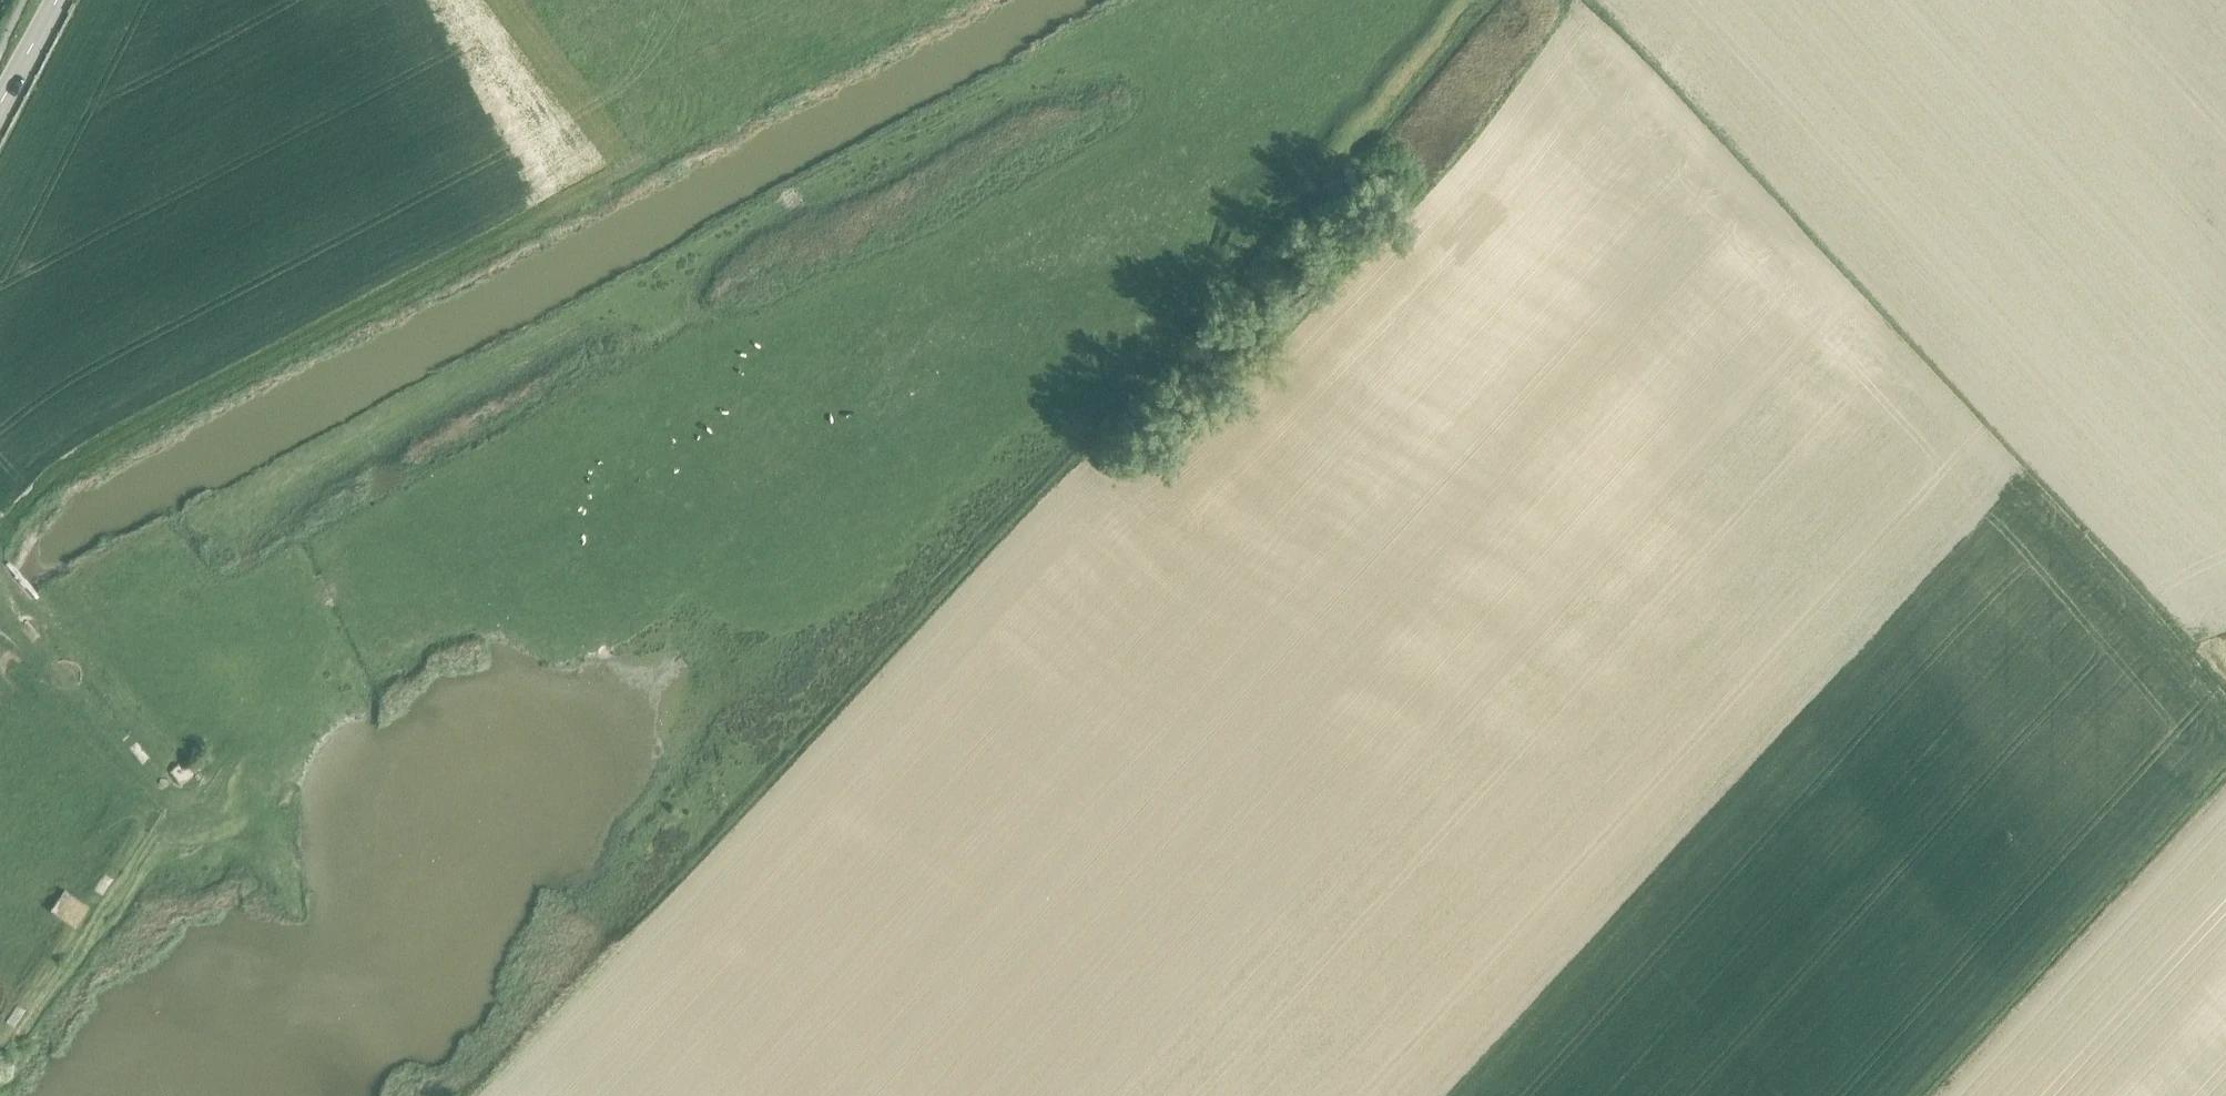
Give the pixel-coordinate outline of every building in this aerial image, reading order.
[(180,761),(170,768),(181,782),(196,771),(190,764),(185,768),(180,761)] [(51,908),(75,924),(89,903),(65,887),(51,908)] [(18,1002),(7,1019),(15,1025),(26,1008),(18,1002)]
